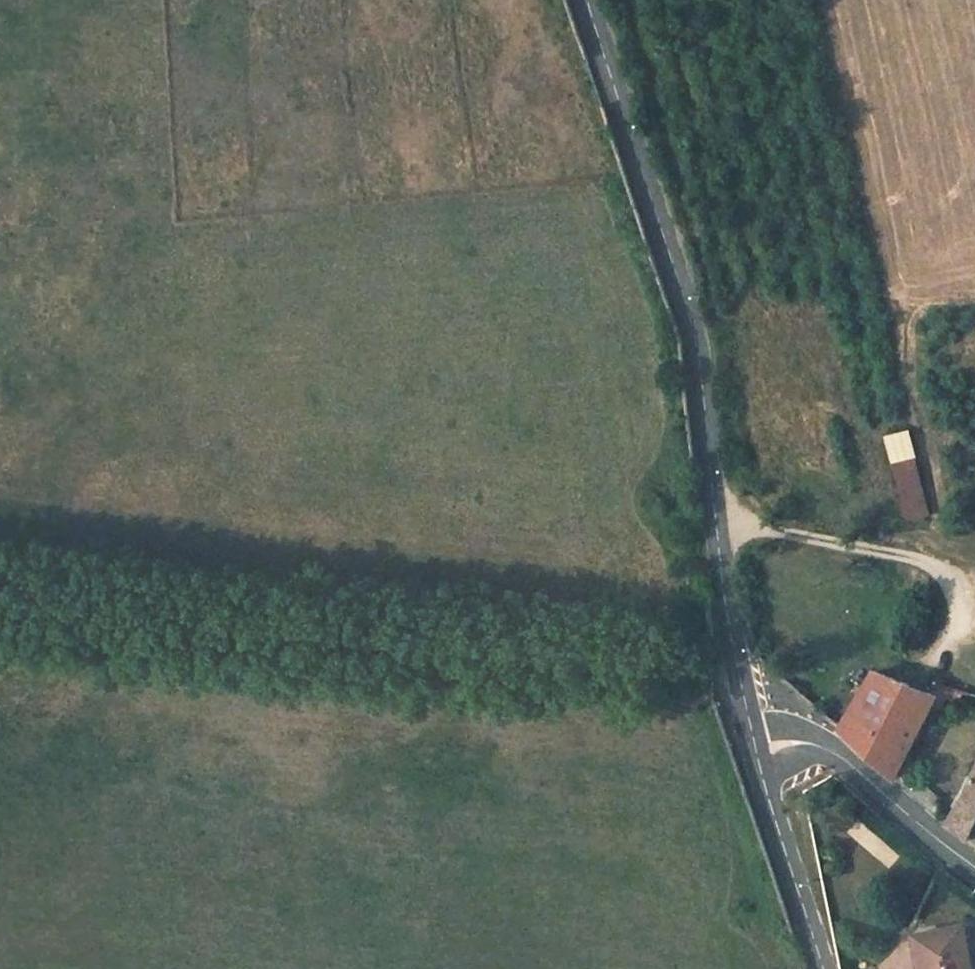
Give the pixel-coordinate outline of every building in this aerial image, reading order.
[(931,515),(911,430),(887,434),(908,521),(931,515)] [(922,727),(937,692),(876,667),(843,728),(897,775),(922,727)] [(963,800),(948,821),(969,838),(974,825),(974,775),(963,800)] [(965,924),(915,932),(918,953),(921,953),(924,968),(973,968),(965,924)]
